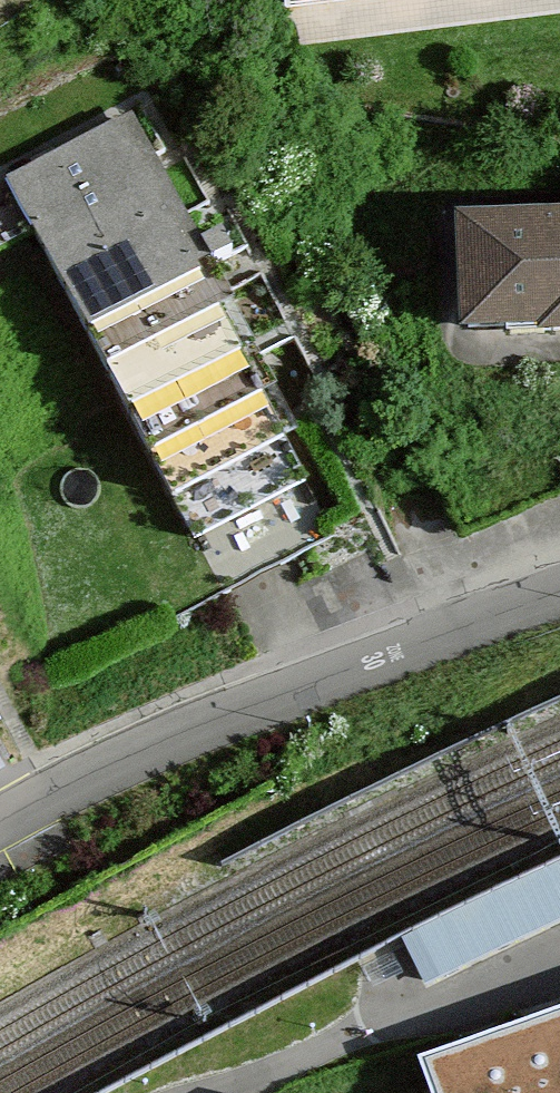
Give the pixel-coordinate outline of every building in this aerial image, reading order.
[(126,126),(18,181),(101,343),(209,287),(178,228),(156,185),(126,126)] [(178,228),(215,209),(192,166),(156,185),(178,228)] [(466,222),(469,332),(559,330),(559,221),(466,222)] [(270,283),(239,299),(282,387),(314,371),(270,283)] [(209,287),(101,343),(118,376),(226,320),(209,287)] [(226,320),(118,376),(144,427),(252,371),(226,320)] [(252,371),(144,427),(163,463),(271,407),(252,371)] [(271,407),(163,463),(183,502),(291,446),(271,407)] [(291,446),(183,502),(202,539),(310,483),(291,446)] [(401,936),(427,988),(559,925),(559,860),(401,936)] [(417,1055),(431,1092),(559,1092),(559,1005),(417,1055)]
